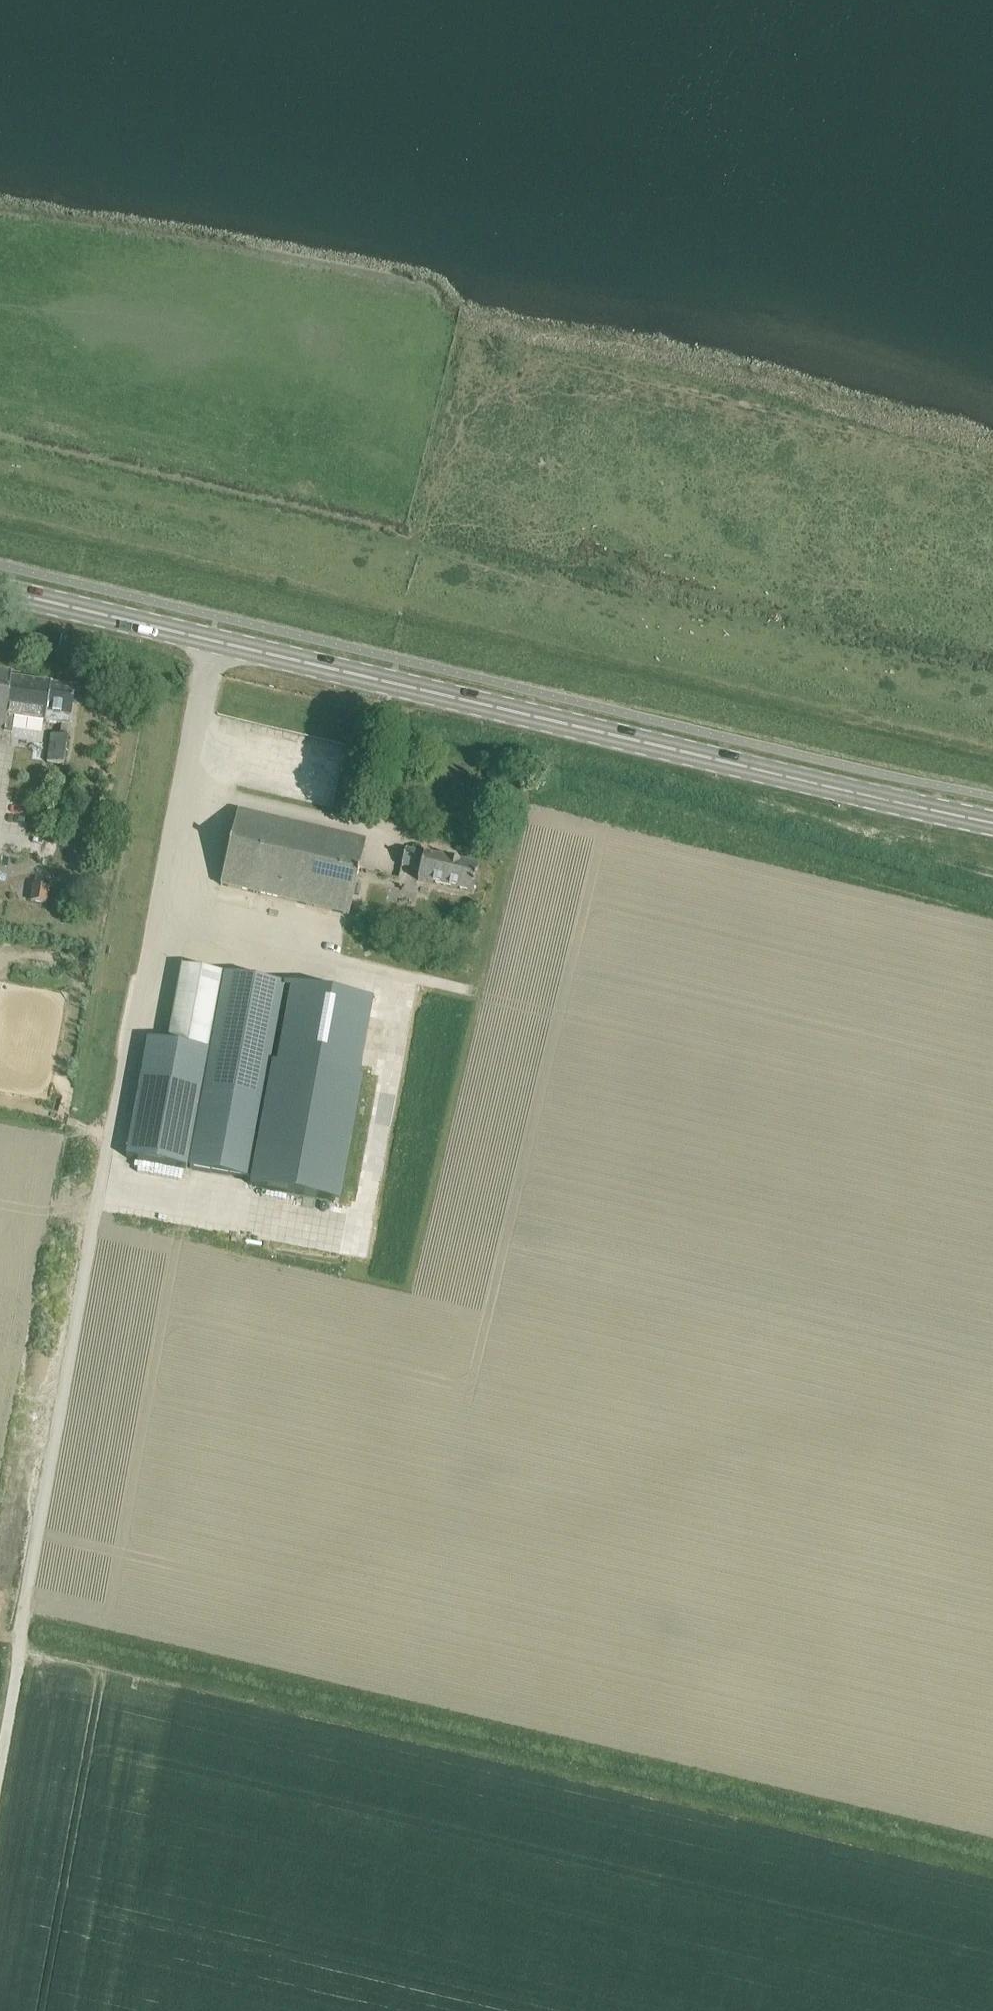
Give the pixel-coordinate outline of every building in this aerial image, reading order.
[(12,681),(12,678),(0,676),(0,736),(3,736),(12,681)] [(12,681),(3,736),(11,737),(14,722),(45,727),(45,725),(60,727),(59,737),(50,736),(46,765),(63,768),(75,691),(12,681)] [(111,783),(110,792),(123,794),(125,785),(111,783)] [(238,812),(220,887),(348,917),(366,843),(238,812)] [(417,883),(471,896),(477,870),(405,852),(400,868),(420,873),(417,883)] [(32,887),(29,904),(47,906),(49,890),(32,887)] [(148,1042),(133,1124),(123,1121),(118,1147),(128,1148),(126,1160),(186,1171),(222,976),(182,968),(168,1046),(148,1042)] [(226,976),(189,1173),(249,1184),(270,1067),(285,987),(226,976)] [(276,1068),(253,1189),(299,1198),(333,1204),(371,1004),(285,987),(270,1067),(276,1068)]
